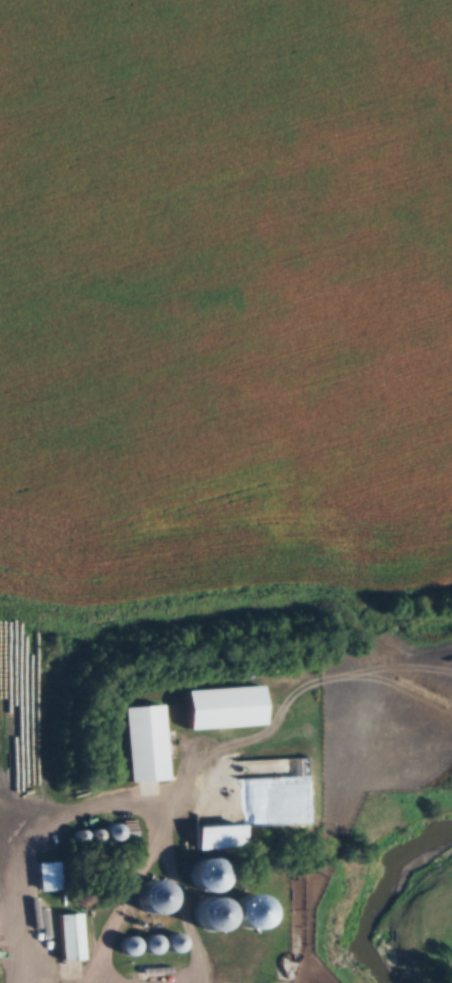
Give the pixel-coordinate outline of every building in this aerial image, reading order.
[(262,728),(260,688),(185,692),(187,732),(262,728)] [(167,783),(163,708),(124,710),(127,785),(167,783)] [(222,868),(204,860),(192,889),(209,897),(222,868)] [(232,923),(250,931),(262,904),(244,896),(232,923)] [(212,926),(219,922),(213,911),(206,914),(212,926)] [(81,916),(59,916),(60,963),(82,963),(81,916)]
